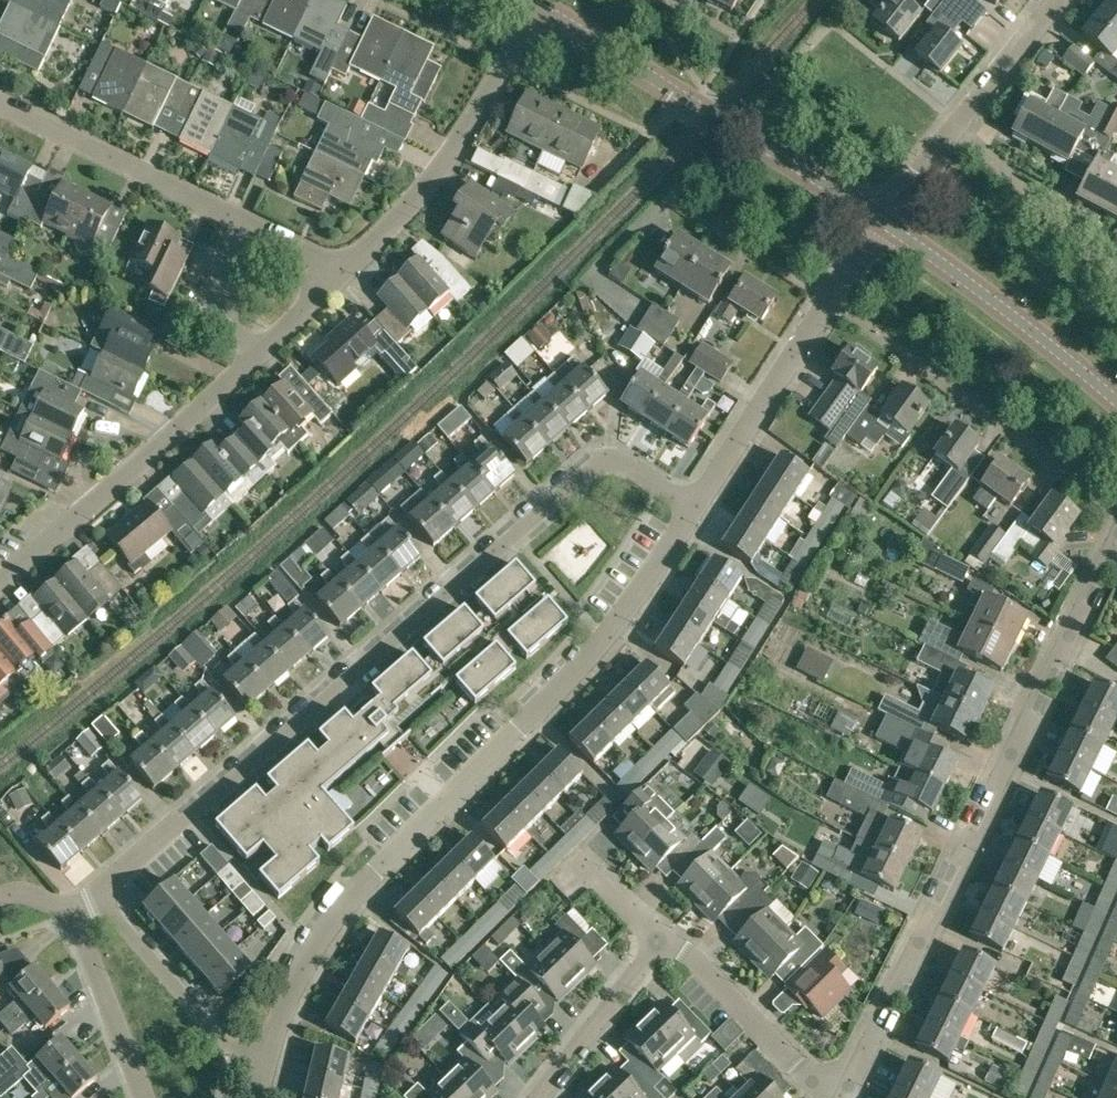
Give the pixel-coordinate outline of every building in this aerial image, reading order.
[(11,4),(58,28),(69,4),(62,0),(12,0),(11,4)] [(98,6),(114,14),(120,2),(115,0),(101,0),(98,6)] [(144,14),(159,21),(166,6),(165,6),(168,0),(150,0),(144,14)] [(250,19),(259,0),(211,0),(250,19)] [(250,19),(293,40),(313,0),(259,0),(250,19)] [(332,0),(313,0),(293,40),(337,61),(351,34),(337,27),(347,7),(332,0)] [(707,0),(731,13),(738,0),(707,0)] [(879,13),(872,21),(898,42),(918,16),(898,0),(869,0),(867,3),(879,13)] [(946,0),(929,0),(923,8),(932,16),(946,0)] [(932,16),(942,24),(957,6),(968,14),(976,5),(971,0),(946,0),(932,16)] [(1101,12),(1116,25),(1116,0),(1111,0),(1101,12)] [(11,4),(0,25),(0,36),(17,44),(10,57),(38,70),(59,28),(58,28),(11,4)] [(1101,12),(1081,36),(1101,52),(1093,62),(1094,62),(1116,81),(1116,64),(1111,59),(1116,51),(1116,25),(1101,12)] [(351,34),(337,61),(332,71),(346,78),(351,68),(380,82),(404,35),(373,20),(363,40),(351,34)] [(940,75),(961,49),(937,30),(916,56),(940,75)] [(404,35),(380,82),(401,92),(394,108),(415,118),(422,102),(425,103),(438,76),(423,69),(433,49),(404,35)] [(104,42),(100,49),(94,61),(90,69),(103,75),(92,97),(123,113),(148,63),(104,42)] [(94,61),(100,49),(91,45),(86,58),(94,61)] [(1094,62),(1093,62),(1072,46),(1060,60),(1082,77),(1094,62)] [(191,85),(148,63),(123,113),(153,128),(164,106),(177,112),(191,85)] [(233,106),(191,85),(177,112),(189,118),(179,139),(210,155),(233,106)] [(1039,148),(1066,97),(1052,90),(1045,103),(1025,93),(1013,117),(1019,120),(1012,134),(1039,148)] [(544,151),(563,111),(527,94),(507,133),(544,151)] [(317,155),(359,176),(359,175),(364,177),(365,176),(364,176),(372,160),(378,163),(385,148),(379,146),(380,145),(376,144),(382,131),(361,121),(327,104),(326,105),(309,97),(303,109),(320,117),(318,121),(330,127),(317,155)] [(367,103),(354,97),(347,111),(359,118),(367,103)] [(1080,104),(1066,97),(1039,148),(1067,162),(1074,149),(1085,155),(1096,135),(1097,133),(1085,127),(1083,131),(1069,124),(1080,104)] [(234,106),(233,106),(210,155),(240,170),(243,164),(257,171),(270,146),(276,134),(275,134),(278,128),(251,115),(255,107),(238,98),(234,106)] [(363,117),(361,121),(382,131),(386,133),(394,116),(369,104),(368,105),(363,117)] [(1097,133),(1096,135),(1110,142),(1116,128),(1116,107),(1111,104),(1097,133)] [(600,130),(563,111),(544,151),(581,169),(600,130)] [(257,171),(255,174),(269,181),(283,153),(270,146),(257,171)] [(1116,182),(1116,174),(1107,169),(1114,157),(1101,150),(1077,198),(1102,211),(1116,182)] [(39,191),(24,184),(32,168),(0,152),(0,192),(16,199),(8,216),(24,224),(25,220),(39,191)] [(359,176),(317,155),(296,199),(324,212),(331,198),(350,207),(351,206),(346,204),(359,176)] [(525,192),(534,173),(506,160),(497,178),(513,186),(525,192)] [(534,173),(525,192),(536,197),(554,206),(562,210),(571,191),(563,187),(534,173)] [(1102,211),(1116,219),(1116,182),(1102,211)] [(39,191),(25,220),(42,228),(44,223),(68,234),(86,195),(62,184),(55,199),(39,191)] [(502,231),(513,214),(471,184),(455,208),(460,212),(442,237),(473,258),(495,226),(502,231)] [(536,197),(525,192),(513,186),(509,195),(522,201),(532,206),(536,197)] [(111,207),(86,195),(68,234),(78,239),(76,243),(76,248),(78,251),(82,253),(86,253),(89,251),(105,259),(119,230),(103,223),(111,207)] [(169,299),(184,266),(170,259),(179,240),(148,225),(131,261),(163,276),(155,292),(169,299)] [(682,288),(704,253),(677,237),(655,271),(682,288)] [(704,253),(682,288),(708,304),(730,269),(704,253)] [(5,285),(8,279),(32,290),(40,273),(7,257),(1,271),(0,271),(0,283),(5,285)] [(428,310),(427,311),(434,318),(454,300),(456,303),(471,290),(443,259),(430,271),(419,259),(399,277),(400,278),(428,310)] [(389,308),(375,320),(396,346),(411,332),(408,328),(427,311),(428,310),(400,278),(379,297),(389,308)] [(761,324),(777,299),(746,279),(733,299),(728,296),(717,314),(730,323),(738,309),(761,324)] [(45,304),(41,313),(31,309),(27,316),(44,324),(48,316),(52,307),(45,304)] [(654,306),(638,331),(665,347),(680,322),(654,306)] [(93,348),(105,354),(143,373),(155,349),(141,343),(149,326),(112,309),(93,348)] [(415,368),(396,346),(375,320),(374,321),(375,323),(363,333),(351,319),(338,331),(342,335),(315,358),(339,385),(355,370),(352,367),(372,349),(382,359),(387,354),(407,376),(415,368)] [(539,325),(528,335),(540,349),(552,338),(539,325)] [(655,344),(630,329),(618,348),(643,363),(655,344)] [(9,334),(0,330),(0,352),(25,364),(33,347),(9,334)] [(587,339),(576,349),(591,366),(601,357),(587,339)] [(506,353),(517,366),(531,354),(520,341),(506,353)] [(689,364),(721,384),(732,365),(702,345),(689,364)] [(846,437),(868,407),(872,402),(861,394),(878,371),(867,362),(870,357),(857,348),(854,353),(851,351),(849,353),(844,349),(836,361),(841,365),(834,375),(839,379),(821,404),(841,419),(831,432),(843,441),(846,437)] [(78,372),(71,386),(77,390),(80,391),(109,406),(117,390),(133,398),(144,374),(143,373),(105,354),(93,379),(87,376),(78,372)] [(645,420),(664,391),(684,360),(676,355),(655,386),(640,375),(621,404),(645,420)] [(578,375),(565,387),(587,413),(608,394),(576,357),(567,364),(578,375)] [(500,391),(517,376),(505,363),(488,378),(500,391)] [(77,390),(71,386),(39,371),(31,387),(44,393),(33,417),(72,436),(72,435),(84,412),(70,405),(77,390)] [(664,391),(645,420),(667,434),(686,405),(694,392),(702,378),(692,372),(683,385),(686,387),(677,399),(664,391)] [(587,413),(565,387),(554,375),(547,381),(558,393),(545,404),(568,430),(587,413)] [(284,383),(264,402),(279,418),(275,421),(298,445),(309,436),(300,426),(311,415),(320,425),(332,414),(299,377),(288,387),(284,383)] [(484,403),(496,390),(487,381),(473,394),(474,395),(464,404),(482,423),(493,413),(484,403)] [(700,414),(686,405),(667,434),(689,449),(717,407),(716,406),(724,394),(716,389),(708,401),(709,401),(700,414)] [(918,397),(915,398),(903,389),(882,418),(907,436),(928,407),(925,405),(925,402),(918,397)] [(538,410),(525,422),(547,448),(568,430),(545,404),(535,392),(527,399),(538,410)] [(279,418),(264,402),(263,400),(240,421),(251,432),(239,443),(267,475),(276,467),(267,458),(280,447),(288,455),(298,445),(275,421),(279,418)] [(438,427),(448,439),(471,419),(460,407),(438,427)] [(868,407),(846,437),(861,448),(866,440),(877,448),(887,433),(877,426),(880,423),(866,412),(869,408),(868,407)] [(547,448),(525,422),(514,410),(507,416),(517,428),(505,439),(527,465),(547,448)] [(72,436),(33,417),(22,440),(9,434),(1,451),(17,459),(39,469),(46,454),(61,461),(74,436),(72,435),(72,436)] [(948,510),(961,492),(961,493),(977,471),(968,464),(981,446),(956,428),(935,457),(953,469),(931,499),(948,510)] [(428,435),(418,444),(426,454),(436,444),(428,435)] [(484,457),(471,468),(495,494),(515,476),(482,438),(474,445),(484,457)] [(829,469),(843,454),(829,440),(815,456),(829,469)] [(393,458),(399,466),(405,473),(424,456),(412,442),(393,458)] [(267,475),(239,443),(226,455),(214,443),(193,462),(195,464),(223,496),(232,507),(267,475)] [(779,456),(764,479),(795,498),(809,475),(779,456)] [(464,474),(452,485),(451,485),(475,511),(495,494),(471,468),(461,457),(454,462),(464,474)] [(39,469),(17,459),(11,472),(36,484),(42,471),(39,469)] [(1011,507),(1030,482),(1001,461),(982,487),(985,488),(974,503),(988,513),(998,498),(1011,507)] [(400,472),(397,468),(392,463),(381,473),(386,479),(389,477),(392,480),(400,472)] [(223,496),(195,464),(176,482),(186,494),(172,507),(174,509),(198,536),(213,523),(204,514),(223,496)] [(444,492),(433,502),(432,502),(455,529),(475,511),(451,485),(452,485),(441,474),(434,480),(444,492)] [(795,498),(764,479),(750,501),(780,520),(795,498)] [(358,516),(379,497),(366,483),(345,501),(358,516)] [(11,489),(0,484),(0,512),(11,489)] [(822,515),(834,523),(845,507),(848,509),(856,498),(838,485),(829,497),(832,499),(826,509),(819,504),(814,511),(815,511),(821,516),(822,515)] [(432,502),(433,502),(422,490),(414,497),(424,509),(411,520),(434,546),(455,529),(432,502)] [(1056,547),(1078,517),(1052,498),(1029,528),(1044,539),(1031,556),(1046,567),(1060,549),(1056,547)] [(750,501),(736,523),(766,543),(780,520),(750,501)] [(198,536),(174,509),(161,520),(147,504),(107,539),(130,565),(127,568),(135,576),(146,567),(145,562),(141,557),(170,533),(190,556),(204,544),(198,536)] [(333,532),(350,517),(341,506),(324,521),(333,532)] [(821,516),(815,511),(806,525),(813,529),(807,538),(820,546),(834,523),(822,515),(821,516)] [(392,538),(379,549),(402,575),(422,556),(389,519),(382,526),(392,538)] [(766,543),(736,523),(721,546),(751,566),(766,543)] [(992,555),(1006,536),(991,525),(969,555),(970,555),(964,564),(980,575),(993,556),(992,555)] [(326,558),(338,547),(324,530),(311,541),(326,558)] [(1009,532),(1006,536),(992,555),(993,556),(1004,565),(1021,542),(1009,532)] [(807,538),(803,535),(789,558),(793,561),(805,569),(820,546),(807,538)] [(402,575),(379,549),(369,537),(361,544),(372,556),(360,566),(382,592),(402,575)] [(312,545),(289,565),(303,581),(326,561),(312,545)] [(352,572),(339,584),(362,610),(382,592),(360,566),(349,554),(341,561),(352,572)] [(939,573),(960,583),(962,584),(969,570),(943,556),(935,571),(939,573)] [(698,583),(728,602),(743,579),(713,560),(698,583)] [(779,583),(791,591),(805,569),(793,561),(783,576),(779,583)] [(56,583),(84,615),(104,598),(108,602),(122,590),(100,564),(86,576),(75,564),(55,581),(56,583)] [(259,877),(278,900),(319,864),(310,853),(320,843),(328,852),(354,830),(322,794),(334,784),(345,775),(344,775),(379,745),(386,754),(381,759),(382,760),(411,734),(410,733),(404,738),(397,729),(431,700),(442,690),(453,680),(455,682),(475,705),(515,670),(506,659),(517,649),(526,660),(567,625),(543,597),(537,603),(528,594),(535,588),(515,565),(475,601),(484,612),(473,621),(464,610),(423,646),(433,657),(422,666),(412,655),(371,691),(380,700),(372,707),(360,717),(353,724),(344,714),(318,737),(328,748),(317,757),(308,746),(267,782),(276,793),(265,802),(256,791),(215,827),(246,862),(263,848),(276,862),(259,877)] [(362,610),(339,584),(329,572),(321,578),(331,590),(318,602),(341,628),(362,610)] [(972,625),(1015,646),(1028,619),(991,601),(996,591),(973,580),(968,591),(976,595),(970,606),(979,610),(972,625)] [(756,619),(769,627),(783,605),(770,597),(774,592),(758,581),(749,594),(765,604),(756,619)] [(84,615),(56,583),(35,600),(44,611),(31,623),(52,649),(66,637),(63,633),(84,615)] [(728,602),(698,583),(684,605),(714,624),(725,631),(731,623),(720,615),(728,602)] [(245,619),(258,607),(249,596),(235,608),(245,619)] [(285,629),(308,656),(328,638),(295,601),(289,607),(299,618),(285,629)] [(684,605),(670,627),(700,646),(714,624),(684,605)] [(222,631),(235,619),(226,608),(212,620),(222,631)] [(308,656),(285,629),(275,618),(268,625),(278,636),(266,646),(289,672),(308,656)] [(769,627),(756,619),(742,642),(755,650),(769,627)] [(31,623),(18,634),(7,620),(0,626),(0,656),(15,674),(16,673),(35,657),(42,665),(56,653),(52,649),(31,623)] [(1015,646),(972,625),(966,638),(957,634),(936,624),(926,647),(944,656),(960,663),(965,653),(1003,671),(1015,646)] [(700,646),(670,627),(655,650),(685,669),(700,646)] [(289,672),(266,646),(256,635),(249,642),(258,653),(246,663),(269,689),(289,672)] [(197,664),(209,654),(195,637),(183,647),(197,664)] [(755,650),(742,642),(728,664),(741,672),(755,650)] [(1116,668),(1116,645),(1105,661),(1116,669),(1116,668)] [(183,674),(196,664),(181,647),(168,658),(183,674)] [(944,656),(926,647),(918,662),(942,674),(933,694),(981,718),(993,691),(963,677),(968,667),(960,663),(944,656)] [(269,689),(246,663),(237,652),(228,659),(238,670),(224,683),(247,709),(269,689)] [(0,656),(0,739),(3,699),(23,682),(16,673),(15,674),(0,656)] [(626,682),(651,708),(670,689),(645,663),(626,682)] [(741,672),(728,664),(714,686),(727,694),(741,672)] [(206,699),(192,711),(215,737),(236,719),(203,681),(196,687),(206,699)] [(626,682),(607,701),(632,727),(651,708),(626,682)] [(1115,724),(1116,720),(1116,695),(1096,684),(1084,708),(1115,724)] [(709,685),(701,698),(717,711),(721,714),(731,698),(725,695),(709,685)] [(933,694),(919,687),(918,688),(923,690),(921,695),(925,708),(921,716),(888,700),(881,714),(887,717),(924,735),(934,739),(939,728),(969,743),(981,718),(933,694)] [(673,730),(684,741),(703,722),(717,711),(701,698),(697,695),(686,706),(692,711),(673,730)] [(186,717),(172,729),(196,754),(215,737),(192,711),(182,699),(175,705),(186,717)] [(607,701),(588,720),(613,745),(632,727),(607,701)] [(1084,708),(1072,732),(1104,747),(1115,724),(1084,708)] [(857,720),(839,711),(830,729),(848,738),(857,720)] [(165,735),(152,746),(176,772),(196,754),(172,729),(162,717),(155,724),(165,735)] [(924,735),(887,717),(876,739),(923,761),(917,775),(945,788),(957,763),(929,749),(928,750),(919,745),(924,735)] [(108,745),(121,735),(105,718),(94,728),(108,745)] [(613,745),(588,720),(568,739),(594,765),(613,745)] [(673,730),(654,749),(665,760),(671,754),(675,758),(686,745),(683,742),(684,741),(673,730)] [(91,759),(104,749),(88,731),(76,741),(91,759)] [(1072,732),(1060,755),(1092,771),(1104,747),(1072,732)] [(152,746),(142,734),(135,741),(144,752),(132,763),(155,790),(176,772),(152,746)] [(394,759),(414,778),(431,759),(410,741),(394,759)] [(654,749),(635,768),(646,778),(665,760),(654,749)] [(730,764),(712,750),(694,774),(711,788),(730,764)] [(557,751),(538,770),(563,795),(582,776),(557,751)] [(1092,771),(1060,755),(1049,779),(1080,795),(1092,771)] [(646,778),(635,768),(627,760),(613,774),(621,782),(616,787),(627,797),(646,778)] [(100,791),(123,817),(143,800),(110,762),(103,769),(113,781),(100,791)] [(563,795),(538,770),(519,788),(544,814),(563,795)] [(854,775),(848,787),(889,806),(895,796),(904,801),(904,800),(933,814),(945,788),(917,775),(910,787),(896,781),(891,793),(854,775)] [(93,798),(80,809),(103,835),(123,817),(100,791),(90,780),(83,786),(93,798)] [(889,806),(848,787),(835,781),(829,794),(871,814),(859,840),(907,864),(921,837),(883,819),(889,806)] [(634,854),(667,822),(674,815),(646,786),(625,806),(633,814),(633,818),(616,836),(634,854)] [(544,814),(519,788),(500,807),(525,832),(544,814)] [(599,792),(579,811),(595,827),(614,808),(599,792)] [(1029,818),(1061,834),(1073,810),(1041,795),(1029,818)] [(103,835),(80,809),(70,797),(63,803),(73,815),(60,826),(83,853),(103,835)] [(1113,797),(1106,811),(1116,817),(1116,799),(1113,797)] [(0,801),(0,822),(8,830),(18,821),(0,801)] [(595,827),(579,811),(570,802),(566,806),(575,815),(560,830),(566,836),(576,846),(595,827)] [(525,832),(500,807),(481,826),(506,851),(525,832)] [(83,853),(60,826),(50,815),(43,821),(52,832),(38,844),(62,871),(83,853)] [(1061,834),(1029,818),(1018,842),(1049,858),(1061,834)] [(755,819),(743,831),(752,840),(764,829),(755,819)] [(667,822),(634,854),(652,872),(669,855),(674,855),(682,863),(688,857),(702,843),(692,833),(684,840),(667,822)] [(702,843),(688,857),(695,865),(695,869),(678,886),(696,904),(728,873),(711,855),(727,839),(716,829),(702,843)] [(576,846),(566,836),(547,855),(557,865),(576,846)] [(450,856),(476,882),(495,863),(470,837),(450,856)] [(907,864),(859,840),(851,855),(838,849),(832,861),(818,854),(811,867),(851,887),(857,875),(894,893),(907,864)] [(1049,858),(1018,842),(1006,866),(1037,881),(1049,858)] [(217,876),(229,866),(211,846),(200,857),(217,876)] [(557,865),(547,855),(529,873),(523,867),(510,879),(517,885),(527,895),(539,883),(557,865)] [(450,856),(432,875),(457,900),(476,882),(450,856)] [(1105,885),(1116,891),(1116,862),(1116,861),(1105,885)] [(1037,881),(1006,866),(994,889),(1026,905),(1037,881)] [(738,883),(728,873),(696,904),(714,923),(731,905),(735,905),(743,913),(764,893),(768,888),(757,878),(758,877),(755,874),(745,874),(742,877),(743,878),(738,883)] [(457,900),(432,875),(413,894),(438,919),(457,900)] [(232,893),(244,883),(237,876),(226,886),(232,893)] [(527,895),(517,885),(505,896),(490,880),(482,888),(498,903),(498,904),(508,914),(527,895)] [(159,926),(189,900),(174,883),(144,909),(159,926)] [(1105,885),(1095,909),(1106,915),(1116,891),(1105,885)] [(994,889),(983,913),(1014,928),(1026,905),(994,889)] [(259,900),(252,893),(241,903),(247,910),(259,900)] [(764,893),(743,913),(751,921),(751,925),(733,943),(752,961),(785,929),(767,911),(774,904),(764,893)] [(438,919),(413,894),(393,913),(419,938),(427,947),(435,939),(427,930),(438,919)] [(189,900),(159,926),(174,944),(204,918),(189,900)] [(253,917),(265,907),(259,900),(247,910),(253,917)] [(508,914),(498,904),(479,923),(489,933),(508,914)] [(1108,924),(1116,928),(1116,904),(1108,924)] [(1095,909),(1084,933),(1096,939),(1106,915),(1095,909)] [(264,930),(276,920),(269,912),(258,923),(264,930)] [(1014,928),(983,913),(971,936),(1002,952),(1008,941),(1017,945),(1023,933),(1014,929),(1014,928)] [(545,951),(576,984),(595,966),(578,948),(578,944),(586,937),(566,916),(556,926),(563,933),(545,951)] [(204,918),(174,944),(189,961),(219,935),(204,918)] [(489,933),(479,923),(460,941),(470,952),(489,933)] [(1108,924),(1098,948),(1110,954),(1116,938),(1116,928),(1108,924)] [(785,929),(752,961),(770,979),(787,962),(792,962),(799,970),(823,947),(805,929),(794,939),(785,929)] [(395,973),(394,974),(405,980),(410,971),(399,965),(408,949),(378,932),(365,956),(395,973)] [(1084,933),(1080,942),(1073,957),(1085,963),(1096,939),(1084,933)] [(219,935),(189,961),(204,978),(234,952),(219,935)] [(470,952),(460,941),(441,960),(451,971),(470,952)] [(1110,954),(1098,948),(1087,972),(1100,978),(1110,954)] [(576,984),(545,951),(527,968),(510,951),(500,961),(517,979),(529,991),(537,984),(541,984),(558,1002),(576,984)] [(805,1008),(809,1004),(822,1018),(850,991),(833,974),(833,967),(837,963),(826,951),(786,990),(805,1008)] [(234,952),(204,978),(219,995),(249,969),(234,952)] [(963,952),(951,976),(983,992),(995,967),(963,952)] [(395,973),(365,956),(352,979),(382,996),(394,974),(395,973)] [(1073,957),(1061,985),(1059,990),(1071,996),(1085,963),(1073,957)] [(54,989),(34,967),(10,989),(20,1000),(12,1007),(14,1009),(0,1022),(7,1030),(54,989)] [(435,967),(420,987),(432,996),(447,975),(435,967)] [(1100,978),(1087,972),(1076,996),(1089,1002),(1100,978)] [(983,992),(951,976),(940,1000),(971,1015),(983,992)] [(382,996),(352,979),(339,1002),(369,1019),(382,996)] [(529,991),(517,979),(506,989),(514,996),(496,1014),(527,1047),(546,1029),(529,1011),(529,1007),(537,999),(529,991)] [(1116,1008),(1116,981),(1104,981),(1103,1007),(1116,1008)] [(432,996),(420,987),(404,1009),(416,1018),(432,996)] [(54,989),(7,1030),(12,1036),(26,1024),(28,1026),(37,1018),(47,1030),(71,1008),(54,989)] [(1089,1002),(1076,996),(1064,1024),(1097,1038),(1103,1024),(1086,1017),(1089,1010),(1086,1009),(1089,1002)] [(1056,997),(1045,1022),(1057,1028),(1068,1002),(1056,997)] [(940,1000),(928,1023),(959,1039),(960,1038),(971,1015),(940,1000)] [(369,1019),(339,1002),(326,1026),(355,1043),(369,1019)] [(661,1003),(643,1021),(675,1054),(693,1036),(700,1044),(711,1034),(691,1013),(683,1021),(678,1021),(661,1003)] [(404,1009),(389,1031),(401,1040),(416,1018),(404,1009)] [(527,1047),(496,1014),(477,1031),(470,1024),(459,1034),(467,1042),(479,1055),(487,1047),(492,1047),(509,1065),(527,1047)] [(675,1054),(643,1021),(624,1039),(641,1056),(641,1061),(633,1069),(643,1078),(654,1089),(664,1079),(657,1072),(675,1054)] [(1045,1022),(1034,1046),(1046,1052),(1057,1028),(1045,1022)] [(959,1039),(928,1023),(916,1048),(947,1063),(953,1051),(963,1055),(969,1043),(960,1038),(959,1039)] [(1021,1056),(1027,1044),(997,1029),(991,1041),(1021,1056)] [(401,1040),(389,1031),(373,1053),(385,1062),(401,1040)] [(1048,1061),(1060,1066),(1067,1049),(1070,1050),(1069,1052),(1089,1061),(1096,1047),(1072,1037),(1071,1041),(1060,1035),(1048,1061)] [(80,1059),(62,1039),(38,1060),(49,1072),(40,1080),(41,1082),(28,1093),(33,1097),(37,1097),(80,1059)] [(446,1077),(466,1097),(490,1097),(496,1092),(478,1074),(478,1069),(486,1062),(479,1055),(467,1042),(457,1052),(464,1059),(446,1077)] [(1046,1052),(1034,1046),(1024,1070),(1036,1076),(1046,1052)] [(23,1062),(11,1049),(0,1058),(0,1083),(23,1062)] [(309,1075),(343,1083),(349,1056),(315,1049),(309,1075)] [(744,1097),(778,1097),(764,1083),(774,1073),(754,1052),(735,1071),(750,1087),(741,1095),(744,1097)] [(80,1059),(37,1097),(51,1097),(62,1088),(71,1097),(77,1097),(98,1080),(80,1059)] [(1060,1066),(1048,1061),(1038,1085),(1050,1090),(1060,1066)] [(1116,1091),(1116,1062),(1116,1061),(1105,1086),(1116,1091)] [(32,1072),(23,1062),(0,1083),(0,1097),(4,1097),(32,1072)] [(363,1087),(378,1091),(383,1065),(368,1062),(363,1087)] [(920,1097),(930,1097),(940,1078),(908,1063),(897,1086),(920,1097)] [(1004,1094),(1013,1076),(992,1066),(984,1084),(1004,1094)] [(595,1086),(607,1097),(663,1097),(654,1089),(643,1078),(635,1086),(630,1085),(613,1068),(595,1086)] [(1024,1070),(1013,1095),(1019,1097),(1026,1097),(1036,1076),(1024,1070)] [(309,1075),(304,1097),(339,1097),(343,1083),(309,1075)] [(446,1077),(428,1095),(417,1084),(404,1097),(466,1097),(446,1077)] [(1038,1085),(1032,1097),(1046,1097),(1050,1090),(1038,1085)] [(595,1086),(582,1097),(607,1097),(595,1086)] [(897,1086),(891,1097),(920,1097),(897,1086)] [(1105,1086),(1100,1097),(1116,1097),(1116,1091),(1105,1086)] [(361,1097),(376,1097),(378,1091),(363,1087),(361,1097)] [(741,1095),(740,1096),(733,1088),(724,1097),(716,1089),(706,1097),(744,1097),(741,1095)]
